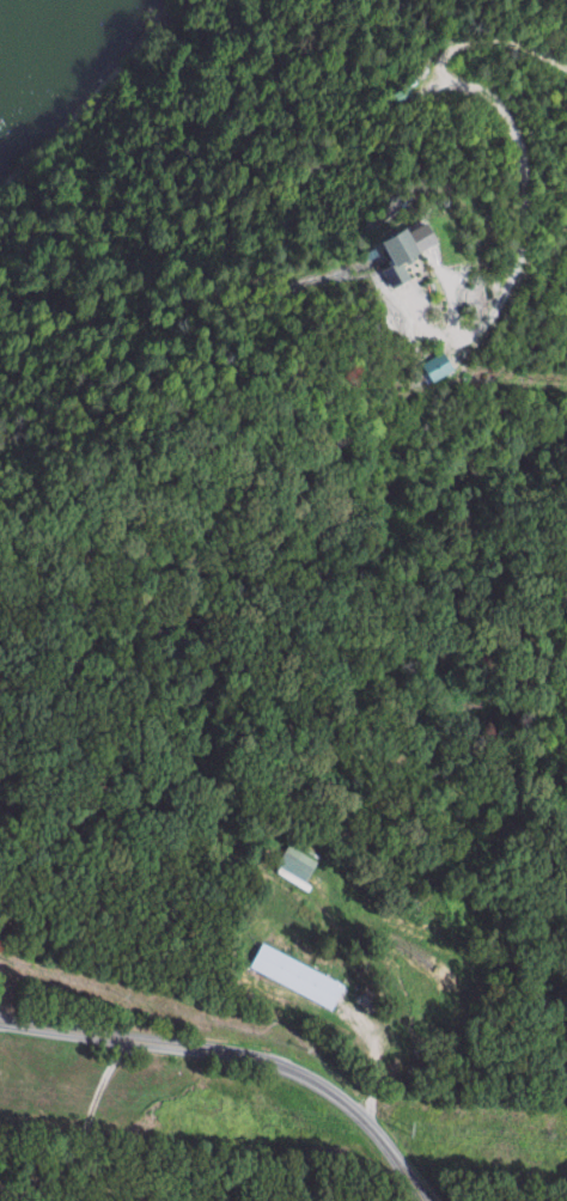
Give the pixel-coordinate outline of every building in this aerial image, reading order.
[(384,241),(395,265),(384,271),(392,288),(412,279),(405,264),(421,256),(409,229),(384,241)] [(453,370),(444,352),(422,363),(431,381),(453,370)] [(319,861),(289,843),(273,870),(303,888),(319,861)] [(332,1008),(344,982),(261,942),(249,967),(332,1008)]
